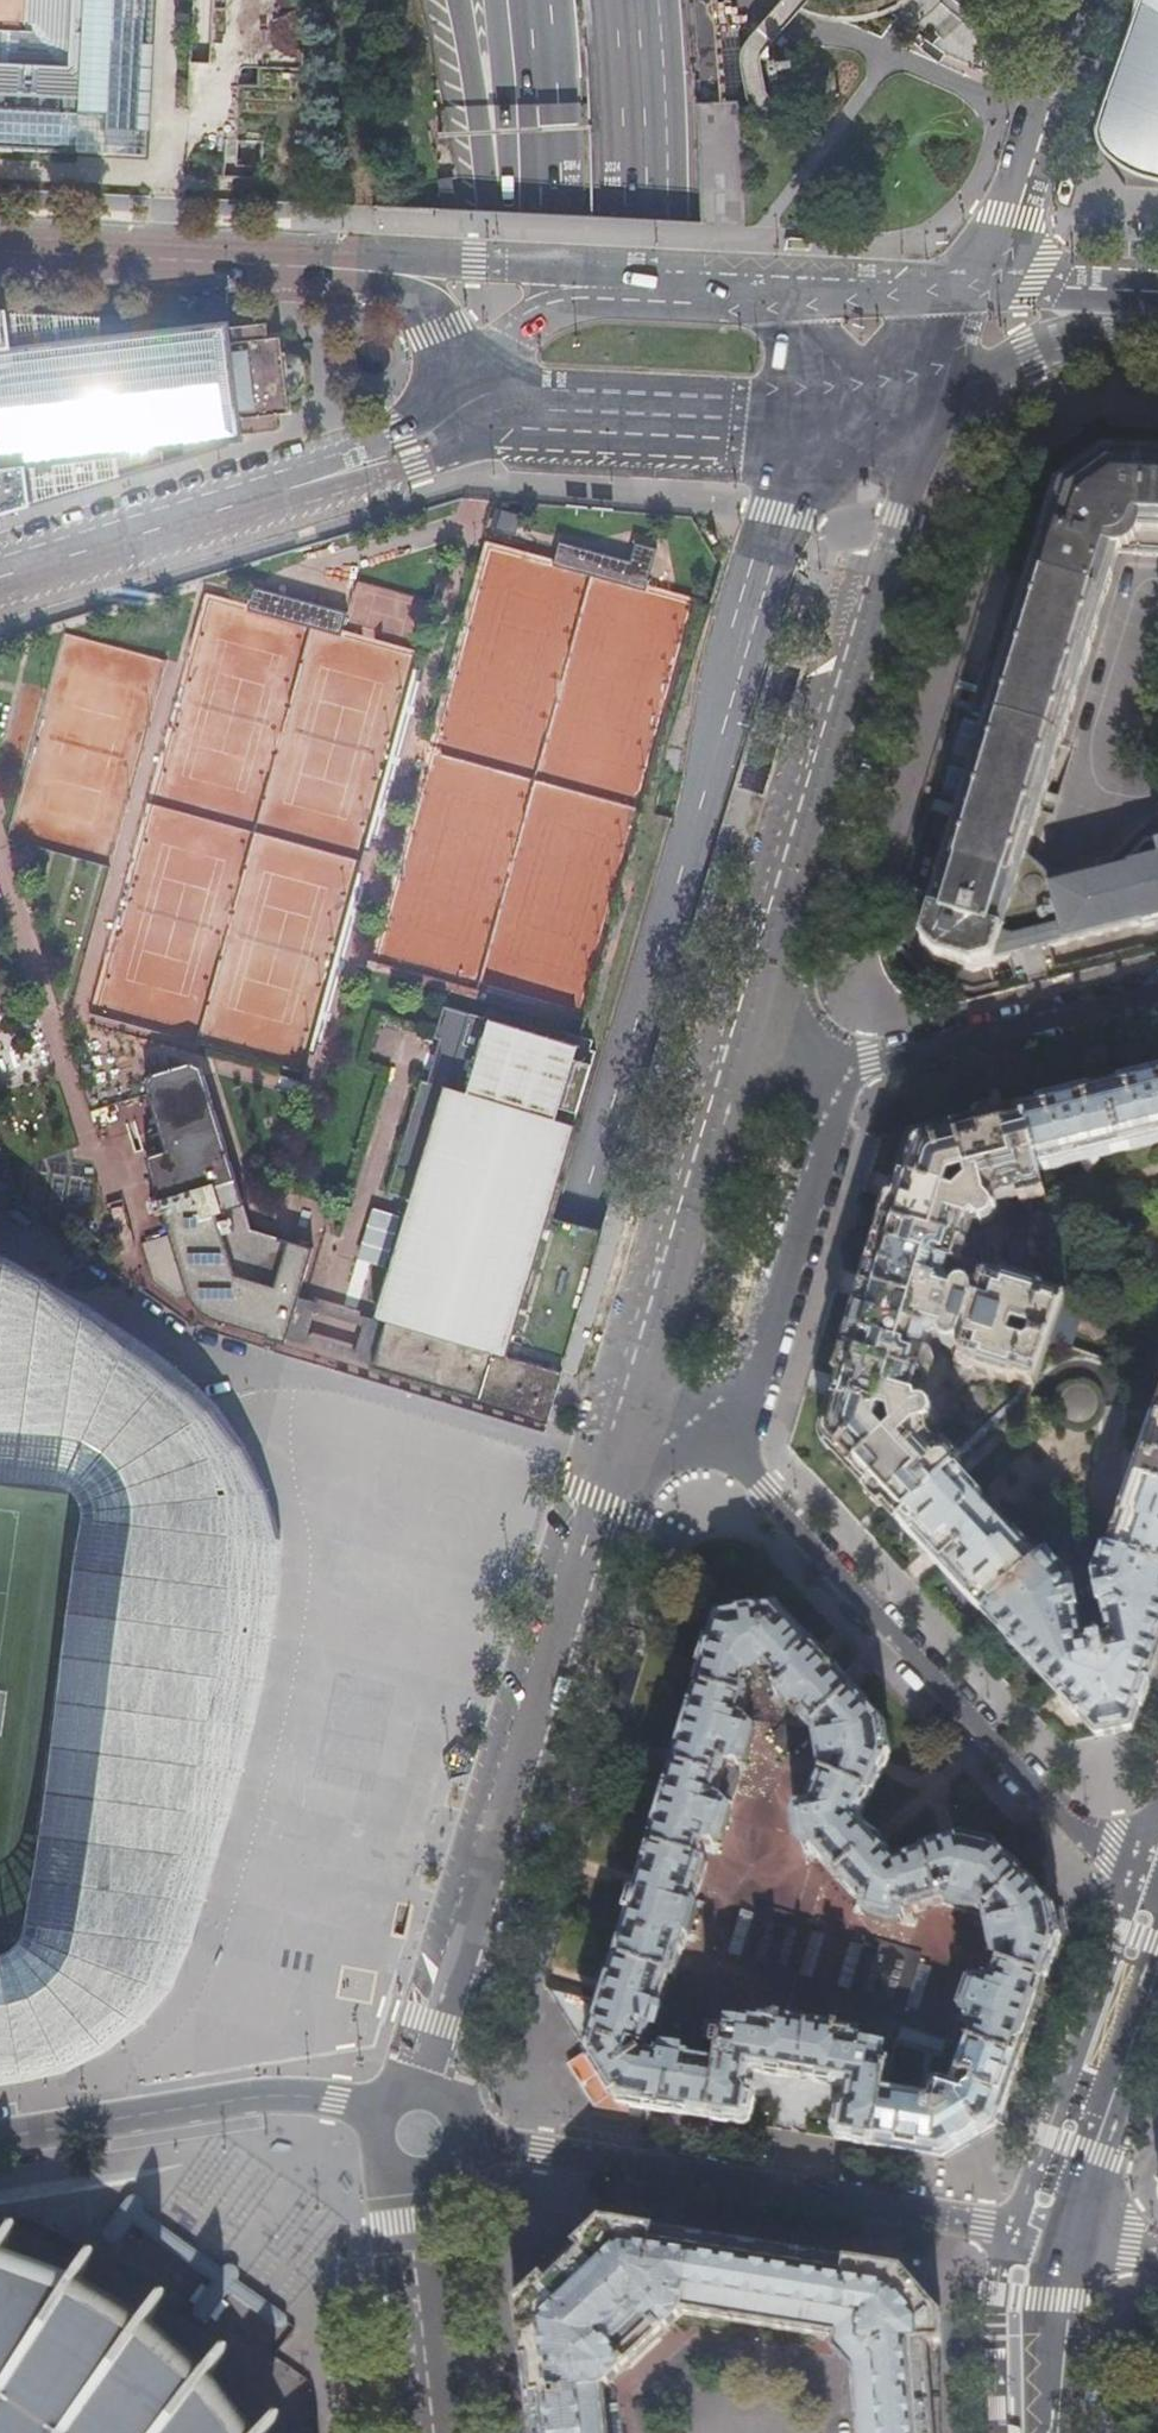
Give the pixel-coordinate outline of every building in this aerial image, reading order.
[(149,150),(157,0),(24,0),(23,20),(0,19),(0,143),(149,150)] [(1099,137),(1108,154),(1134,177),(1157,183),(1157,0),(1147,0),(1099,137)] [(226,147),(211,146),(210,187),(251,189),(252,148),(226,147)] [(243,434),(280,430),(278,414),(290,413),(288,396),(290,396),(293,396),(299,393),(303,388),(305,386),(308,377),(308,370),(307,367),(304,362),(300,357),(297,355),(289,352),(282,352),(280,337),(269,338),(267,323),(230,327),(229,321),(213,322),(213,321),(3,311),(0,311),(0,516),(85,489),(228,444),(227,443),(244,441),(243,434)] [(1090,936),(1140,924),(1140,927),(1157,923),(1157,838),(1144,841),(1126,868),(1055,885),(1028,857),(1118,555),(1157,557),(1157,456),(1108,454),(1058,486),(1045,530),(1007,656),(974,766),(940,878),(921,941),(936,959),(973,969),(994,965),(996,960),(1090,936)] [(555,551),(552,565),(602,573),(604,558),(555,551)] [(335,635),(342,613),(250,586),(240,621),(265,629),(269,615),(335,635)] [(572,1044),(444,1006),(434,1038),(439,1039),(427,1081),(422,1080),(388,1194),(410,1200),(375,1316),(387,1320),(373,1366),(548,1418),(562,1372),(507,1356),(576,1124),(574,1124),(584,1088),(595,1051),(590,1050),(593,1040),(575,1035),(572,1044)] [(205,1313),(214,1318),(267,1335),(266,1337),(284,1342),(313,1248),(252,1229),(204,1076),(183,1064),(160,1072),(149,1093),(167,1151),(147,1157),(159,1200),(150,1203),(153,1212),(162,1209),(185,1286),(190,1297),(197,1306),(205,1313)] [(1021,1111),(1037,1172),(1157,1142),(1157,1077),(1021,1111)] [(822,1433),(823,1440),(827,1445),(857,1478),(881,1503),(898,1522),(957,1467),(962,1463),(963,1462),(947,1444),(940,1449),(924,1432),(922,1427),(928,1425),(931,1421),(933,1417),(934,1410),(932,1406),(927,1401),(923,1399),(916,1398),(930,1350),(924,1348),(930,1332),(935,1329),(940,1330),(940,1336),(941,1339),(945,1343),(948,1345),(952,1345),(956,1344),(959,1341),(961,1337),(965,1338),(958,1360),(1033,1386),(1048,1341),(1064,1297),(987,1271),(978,1296),(975,1294),(975,1290),(974,1286),(970,1282),(967,1280),(963,1280),(959,1281),(955,1284),(953,1288),(948,1286),(946,1280),(951,1263),(957,1265),(972,1220),(974,1217),(978,1220),(981,1221),(984,1221),(987,1219),(991,1216),(992,1212),(991,1207),(989,1204),(995,1201),(1017,1195),(1020,1203),(1043,1197),(1037,1172),(1021,1111),(949,1128),(920,1135),(914,1138),(912,1140),(908,1146),(907,1149),(896,1185),(866,1283),(836,1386),(823,1427),(822,1433)] [(68,2067),(110,2044),(144,2021),(172,1986),(192,1941),(242,1772),(263,1682),(270,1651),(279,1590),(281,1539),(266,1490),(243,1442),(216,1404),(198,1385),(153,1350),(87,1305),(6,1259),(0,1257),(0,1462),(61,1470),(71,1472),(79,1477),(85,1484),(92,1494),(95,1502),(97,1513),(43,1924),(41,1934),(37,1943),(29,1953),(20,1960),(9,1964),(0,1965),(0,2078),(68,2067)] [(1116,1338),(1077,1324),(1086,1298),(1066,1290),(1064,1297),(1048,1341),(1108,1362),(1116,1338)] [(1091,1391),(1085,1387),(1082,1386),(1079,1386),(1074,1387),(1069,1389),(1063,1395),(1061,1400),(1060,1405),(1063,1413),(1066,1417),(1073,1421),(1078,1422),(1086,1420),(1092,1416),(1096,1409),(1097,1403),(1095,1396),(1091,1391)] [(1106,1550),(1157,1568),(1157,1405),(1106,1550)] [(1020,1409),(963,1462),(962,1463),(970,1471),(1028,1418),(1020,1409)] [(983,1496),(957,1467),(898,1522),(939,1567),(982,1614),(1042,1560),(1015,1530),(1009,1536),(1000,1526),(1005,1521),(991,1507),(986,1511),(977,1501),(983,1496)] [(1106,1550),(1102,1549),(1092,1578),(1099,1608),(1101,1608),(1106,1631),(1110,1630),(1116,1638),(1127,1657),(1155,1667),(1157,1659),(1157,1568),(1106,1550)] [(1047,1556),(1042,1560),(982,1614),(1014,1648),(1051,1688),(1072,1668),(1074,1647),(1077,1637),(1082,1636),(1077,1612),(1080,1612),(1073,1581),(1047,1556)] [(977,1991),(967,2020),(960,2018),(959,2023),(962,2025),(960,2029),(968,2032),(965,2043),(966,2043),(1016,2059),(1030,2020),(1059,1939),(1052,1908),(1046,1902),(1037,1892),(992,1846),(980,1843),(961,1838),(895,1860),(874,1838),(859,1821),(887,1757),(883,1738),(880,1725),(810,1650),(772,1610),(715,1619),(703,1659),(693,1690),(694,1690),(689,1708),(687,1708),(676,1749),(677,1750),(665,1786),(664,1786),(660,1801),(652,1828),(653,1829),(647,1846),(646,1846),(622,1928),(586,2052),(617,2102),(629,2104),(669,2111),(744,2123),(745,2121),(748,2120),(749,2120),(754,2091),(751,2088),(751,2087),(749,2086),(752,2070),(772,2074),(825,2082),(850,2086),(847,2102),(845,2102),(842,2105),(841,2105),(836,2134),(837,2139),(874,2145),(884,2088),(889,2058),(890,2051),(890,2050),(884,2049),(883,2057),(855,2053),(856,2045),(864,2046),(865,2041),(863,2040),(864,2032),(858,2031),(859,2024),(842,2021),(841,2026),(779,2016),(779,2011),(762,2009),(761,2015),(754,2014),(752,2028),(758,2029),(757,2038),(726,2034),(727,2026),(722,2025),(721,2033),(720,2039),(714,2038),(710,2060),(682,2056),(681,2062),(662,2059),(663,2051),(656,2050),(656,2052),(645,2049),(649,2033),(652,2034),(654,2027),(647,2025),(652,2007),(658,2009),(668,1976),(672,1977),(683,1942),(691,1943),(694,1933),(680,1929),(687,1904),(691,1905),(700,1908),(701,1903),(693,1900),(704,1863),(698,1861),(701,1852),(711,1855),(713,1849),(716,1850),(717,1844),(709,1842),(717,1815),(724,1816),(726,1809),(729,1810),(731,1802),(723,1800),(731,1797),(737,1775),(732,1767),(733,1767),(741,1769),(742,1763),(740,1762),(742,1754),(737,1752),(744,1727),(747,1728),(749,1721),(746,1720),(747,1716),(742,1715),(746,1702),(744,1701),(748,1686),(759,1688),(761,1682),(769,1679),(770,1680),(768,1688),(776,1697),(769,1704),(774,1708),(775,1708),(783,1716),(782,1717),(786,1721),(793,1714),(794,1716),(770,1739),(787,1757),(812,1734),(813,1741),(821,1734),(824,1737),(828,1757),(825,1763),(818,1759),(817,1761),(818,1766),(804,1796),(798,1792),(794,1800),(795,1805),(803,1804),(804,1813),(802,1813),(804,1827),(805,1839),(807,1839),(808,1846),(801,1847),(802,1854),(808,1860),(813,1855),(857,1902),(851,1907),(856,1913),(858,1911),(870,1915),(872,1909),(894,1915),(895,1913),(903,1915),(901,1923),(906,1925),(913,1922),(911,1913),(940,1904),(938,1898),(949,1895),(978,1901),(995,1920),(1002,1955),(1000,1961),(991,1957),(992,1964),(994,1965),(988,1981),(982,1978),(975,1976),(973,1981),(975,1982),(972,1989),(977,1991)] [(1116,1638),(1074,1647),(1072,1668),(1051,1688),(1067,1705),(1096,1737),(1132,1729),(1141,1706),(1155,1667),(1127,1657),(1116,1638)] [(812,1921),(757,1906),(740,1968),(795,1983),(812,1921)] [(994,1941),(992,1928),(985,1929),(988,1943),(994,1941)] [(920,1953),(866,1937),(848,2001),(902,2016),(920,1953)] [(708,2035),(661,2025),(657,2040),(705,2051),(708,2035)] [(993,2125),(1016,2059),(966,2043),(951,2088),(935,2097),(884,2088),(874,2145),(910,2151),(942,2156),(993,2125)] [(617,2102),(586,2052),(567,2063),(594,2107),(628,2112),(629,2104),(617,2102)] [(927,2345),(941,2343),(941,2314),(925,2296),(902,2270),(601,2220),(558,2262),(515,2303),(530,2432),(613,2432),(606,2387),(632,2363),(677,2320),(848,2346),(852,2432),(934,2432),(927,2345)] [(146,2231),(142,2231),(135,2241),(136,2245),(139,2245),(147,2235),(146,2231)] [(159,2240),(155,2241),(148,2251),(149,2255),(152,2255),(160,2244),(159,2240)] [(172,2250),(168,2250),(161,2261),(162,2264),(166,2264),(173,2254),(172,2250)] [(185,2259),(181,2260),(174,2270),(175,2274),(178,2274),(186,2263),(185,2259)] [(228,2410),(206,2387),(194,2375),(170,2353),(145,2334),(134,2327),(106,2309),(76,2293),(64,2286),(41,2276),(17,2267),(0,2262),(0,2432),(247,2432),(228,2410)] [(198,2269),(194,2269),(186,2279),(188,2283),(191,2283),(199,2273),(198,2269)] [(211,2278),(207,2278),(199,2289),(201,2293),(205,2292),(212,2282),(211,2278)] [(224,2288),(220,2288),(212,2298),(213,2302),(217,2302),(225,2291),(224,2288)] [(237,2297),(233,2297),(225,2308),(227,2311),(230,2312),(238,2301),(237,2297)]
